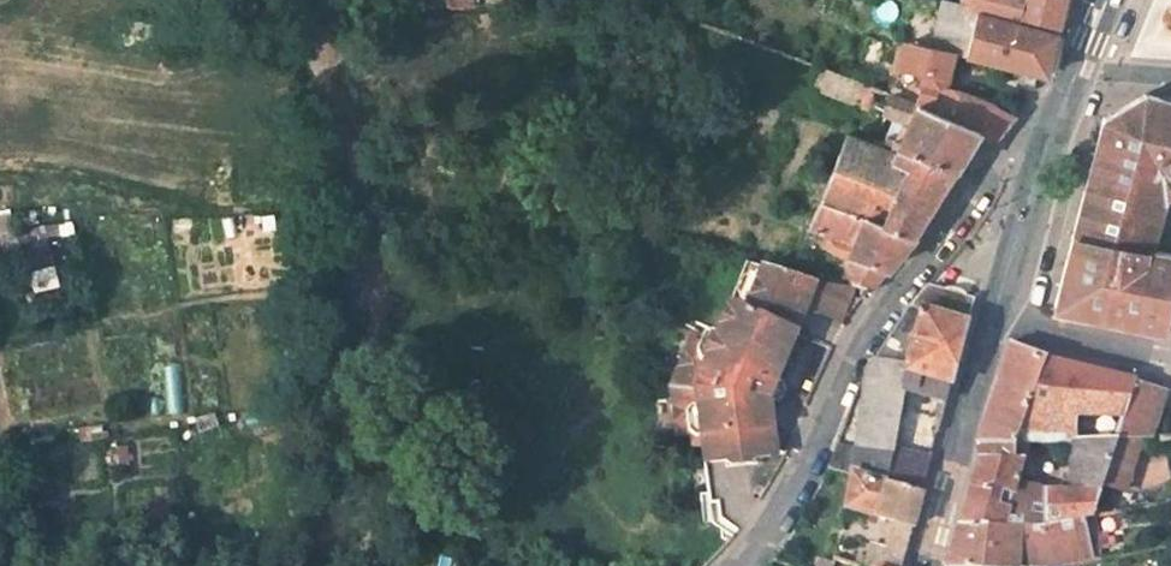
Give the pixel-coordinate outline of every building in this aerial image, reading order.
[(273,7),(272,0),(256,0),(256,8),(273,7)] [(1017,22),(1018,18),(965,4),(952,0),(940,0),(928,43),(949,49),(964,52),(997,61),(1043,73),(1049,53),(1055,32),(1017,22)] [(1056,28),(1061,11),(1064,0),(966,0),(965,4),(1018,18),(1056,28)] [(920,70),(928,43),(909,38),(900,43),(897,55),(902,64),(920,70)] [(409,44),(410,62),(428,61),(427,43),(409,44)] [(928,43),(920,70),(927,72),(924,83),(942,86),(949,49),(928,43)] [(961,66),(994,74),(997,61),(964,52),(961,66)] [(902,64),(897,55),(888,90),(912,99),(920,70),(902,64)] [(893,118),(907,124),(897,146),(953,170),(978,129),(912,99),(888,90),(880,87),(828,68),(824,79),(820,88),(893,118)] [(927,72),(920,70),(912,99),(978,129),(994,137),(1011,116),(991,103),(956,88),(942,86),(924,83),(927,72)] [(824,79),(817,77),(814,85),(820,88),(824,79)] [(1145,94),(1136,99),(1141,106),(1114,123),(1109,113),(1101,118),(1083,196),(1068,258),(1075,259),(1069,286),(1061,285),(1059,293),(1056,304),(1104,315),(1106,304),(1121,307),(1119,317),(1159,325),(1162,312),(1170,273),(1170,272),(1170,255),(1140,248),(1148,214),(1157,216),(1160,198),(1170,201),(1170,101),(1145,94)] [(1141,106),(1136,99),(1109,113),(1114,123),(1141,106)] [(897,146),(907,124),(893,118),(883,140),(897,146)] [(881,220),(906,158),(880,147),(847,133),(824,190),(821,198),(881,220)] [(881,273),(911,237),(953,170),(897,146),(883,140),(880,147),(906,158),(881,220),(821,198),(810,226),(828,234),(848,243),(843,254),(850,257),(850,286),(855,289),(871,293),(881,273)] [(817,187),(814,195),(821,198),(824,190),(817,187)] [(828,234),(823,245),(843,254),(848,243),(828,234)] [(1075,259),(1068,258),(1061,285),(1069,286),(1075,259)] [(840,325),(807,310),(818,283),(778,272),(741,262),(712,336),(709,335),(705,345),(695,340),(691,338),(670,389),(676,437),(688,435),(698,434),(701,446),(708,493),(714,492),(718,517),(737,529),(763,490),(780,458),(777,458),(769,398),(795,330),(783,326),(788,311),(803,318),(798,332),(831,345),(840,325)] [(1170,273),(1162,312),(1170,314),(1170,273)] [(818,283),(807,310),(840,325),(855,289),(850,286),(850,288),(818,283)] [(894,446),(908,383),(946,399),(973,300),(925,286),(863,369),(826,467),(851,474),(886,483),(894,446)] [(1106,304),(1104,315),(1119,317),(1121,307),(1106,304)] [(783,326),(795,330),(798,332),(803,318),(788,311),(783,326)] [(709,335),(699,331),(695,340),(705,345),(709,335)] [(1134,380),(1044,358),(1010,344),(974,443),(981,443),(1024,442),(1069,441),(1115,440),(1139,439),(1148,439),(1165,390),(1133,383),(1134,380)] [(688,435),(689,447),(701,446),(698,434),(688,435)] [(1115,511),(1139,439),(1115,440),(1091,516),(1094,515),(1115,511)] [(1014,483),(1020,458),(977,457),(967,491),(956,525),(1034,525),(1082,517),(1091,516),(1115,440),(1069,441),(1070,479),(1071,492),(1063,492),(1049,492),(1014,483)] [(977,457),(1020,458),(1024,442),(981,443),(977,457)] [(921,491),(931,456),(894,446),(886,483),(921,491)] [(851,474),(844,508),(887,520),(911,527),(921,491),(886,483),(851,474)] [(1088,542),(1101,539),(1094,515),(1091,516),(1082,517),(1088,542)] [(1091,558),(1090,552),(1088,542),(1082,517),(1034,525),(956,525),(951,542),(944,565),(1057,565),(1091,558)] [(880,547),(904,554),(908,541),(911,527),(887,520),(880,547)] [(1109,547),(1107,537),(1101,539),(1088,542),(1090,552),(1109,547)] [(871,544),(865,565),(901,565),(904,554),(880,547),(871,544)] [(810,551),(806,565),(830,565),(832,557),(810,551)] [(832,557),(830,565),(862,565),(832,557)]
